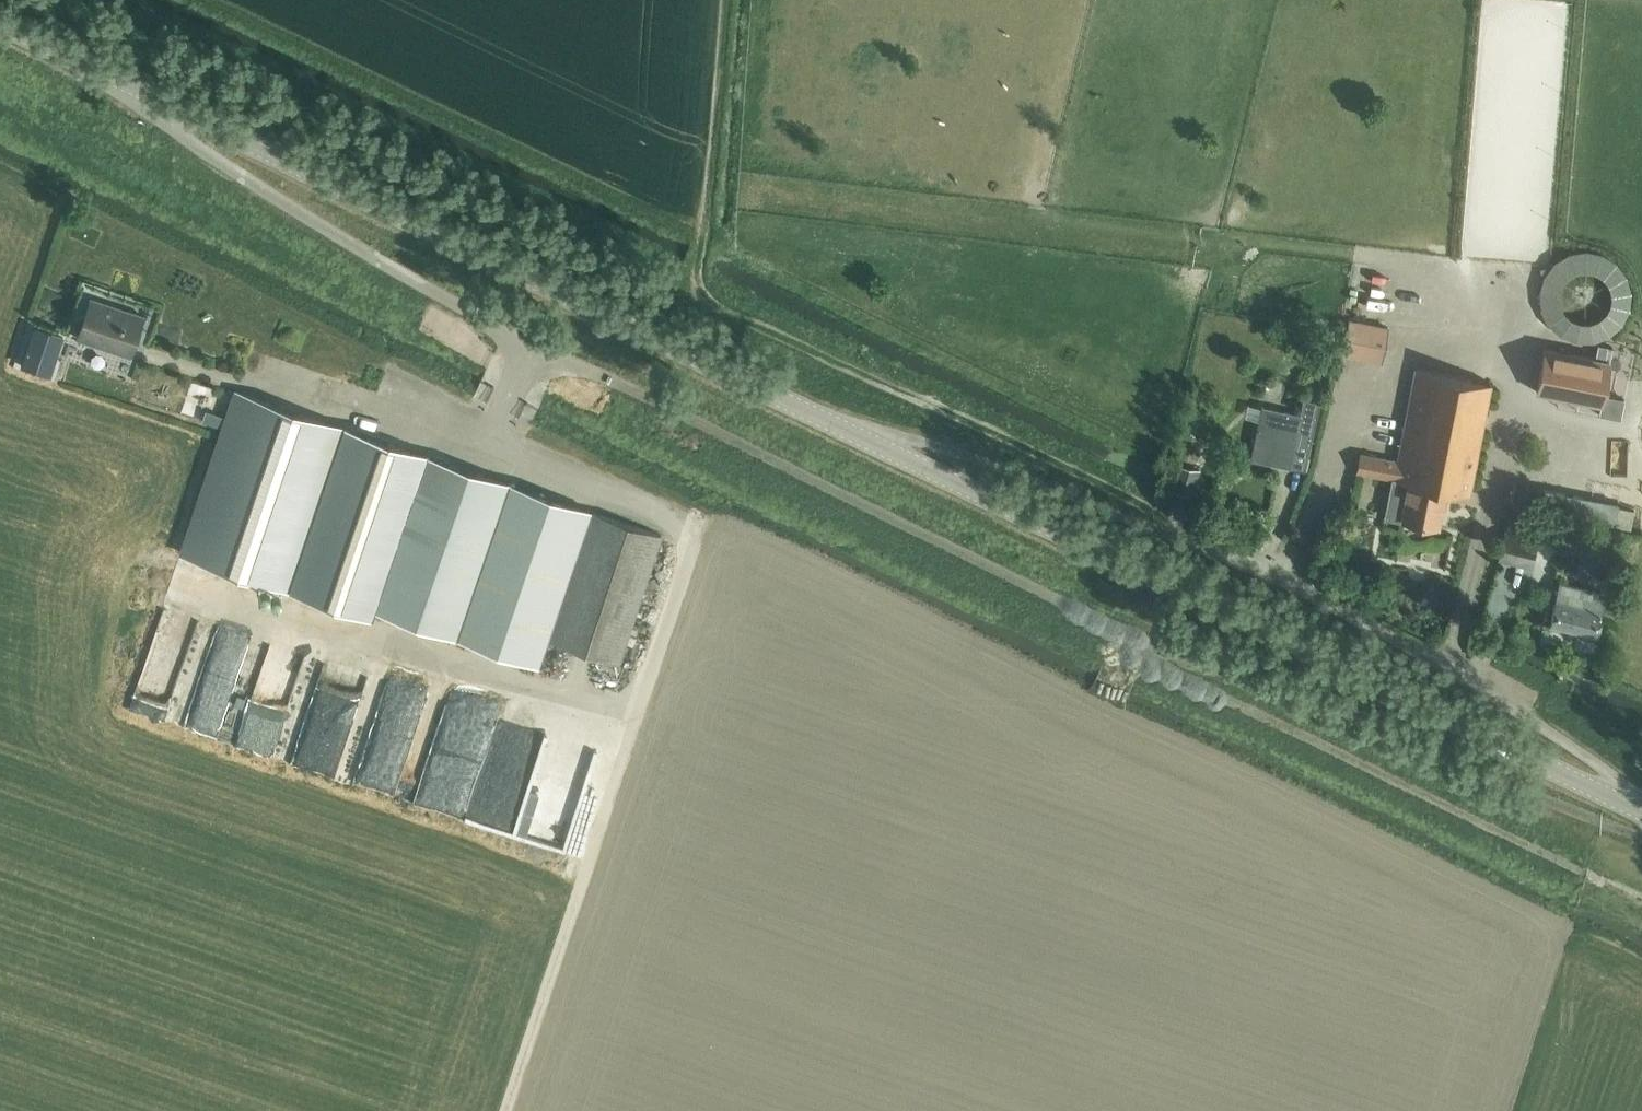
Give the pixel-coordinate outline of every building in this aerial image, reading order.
[(90,298),(77,337),(130,355),(143,316),(90,298)] [(1346,333),(1342,354),(1381,362),(1386,335),(1388,325),(1348,318),(1346,333)] [(33,327),(20,365),(50,376),(64,337),(33,327)] [(1546,348),(1538,390),(1600,401),(1608,361),(1546,348)] [(1398,462),(1361,454),(1358,469),(1409,480),(1401,520),(1438,527),(1446,489),(1468,493),(1490,382),(1417,367),(1398,462)] [(347,428),(235,390),(226,417),(222,428),(180,553),(292,590),(347,428)] [(1251,458),(1305,470),(1319,401),(1306,398),(1302,414),(1262,406),(1251,458)] [(206,410),(202,421),(222,428),(226,417),(206,410)] [(347,428),(292,590),(372,618),(375,609),(427,455),(347,428)] [(427,455),(375,609),(457,637),(508,482),(427,455)] [(1178,463),(1171,489),(1186,493),(1190,480),(1196,482),(1199,469),(1178,463)] [(593,512),(508,482),(457,637),(541,665),(550,639),(593,512)] [(1543,489),(1539,511),(1613,525),(1617,505),(1618,503),(1543,489)] [(593,512),(550,640),(619,663),(662,535),(593,512)] [(1539,520),(1511,514),(1501,558),(1529,564),(1539,520)] [(1559,583),(1549,623),(1597,634),(1603,608),(1602,608),(1606,595),(1559,583)] [(238,696),(236,703),(243,706),(246,698),(238,696)]
